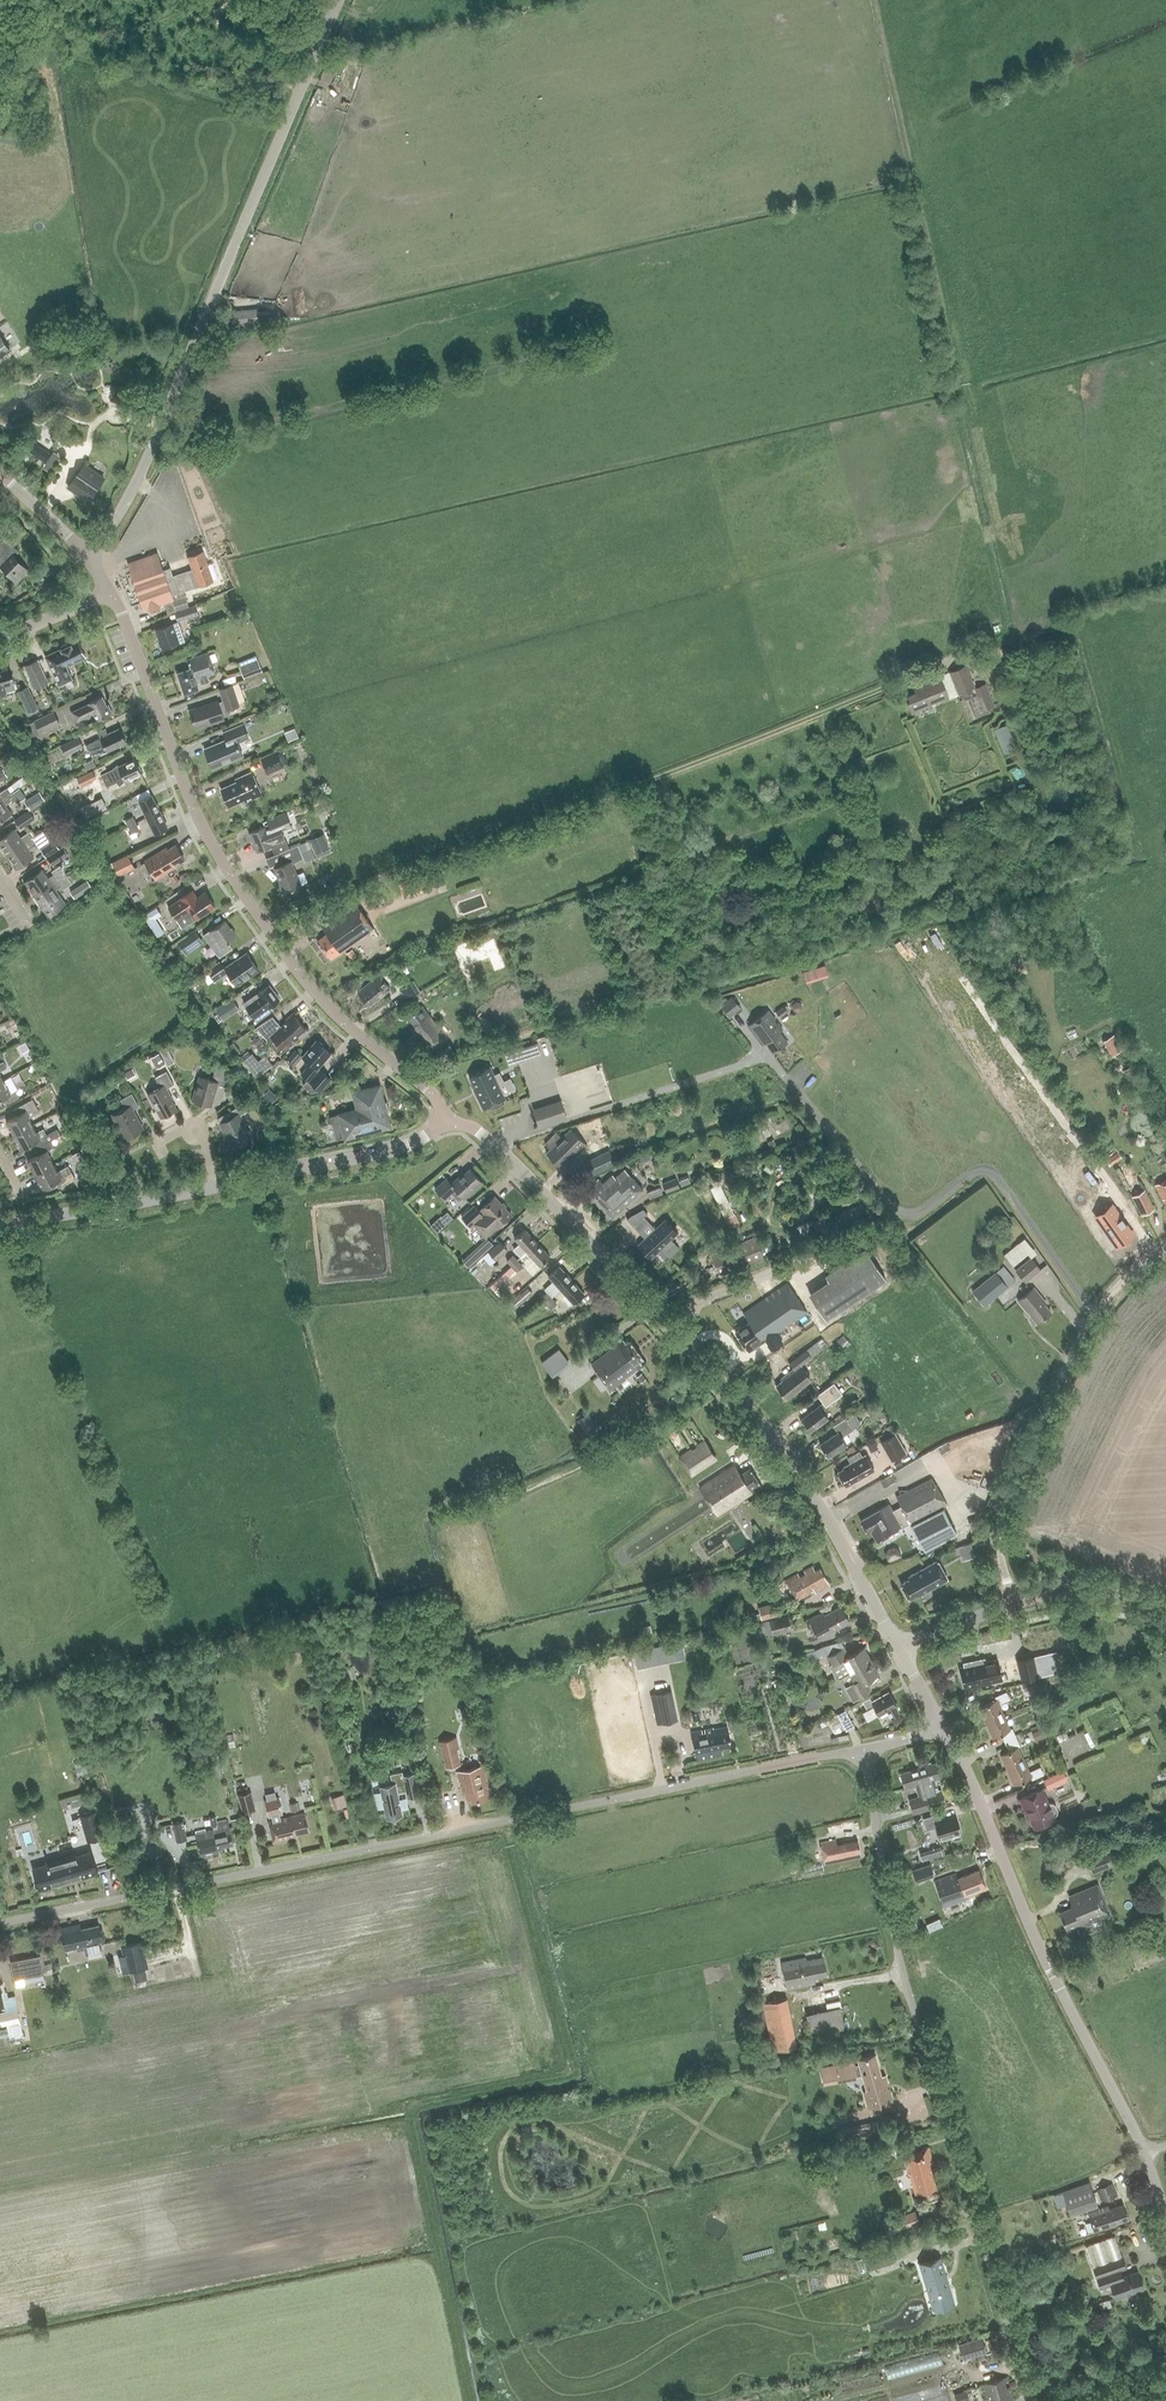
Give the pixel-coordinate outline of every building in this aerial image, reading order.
[(234,325),(259,323),(258,309),(233,311),(234,325)] [(11,350),(2,336),(0,337),(0,357),(11,350)] [(133,390),(113,386),(110,401),(131,404),(133,390)] [(38,442),(32,450),(47,461),(52,452),(38,442)] [(78,473),(78,472),(68,487),(89,501),(98,486),(103,478),(84,465),(78,473)] [(19,524),(13,519),(8,524),(14,530),(19,524)] [(11,543),(6,538),(0,544),(0,543),(0,554),(11,543)] [(0,554),(0,569),(1,568),(17,582),(28,570),(13,556),(19,550),(11,543),(0,554)] [(174,612),(190,606),(184,591),(214,580),(203,551),(188,556),(193,569),(173,576),(170,568),(164,570),(158,553),(129,563),(132,573),(131,573),(135,582),(134,582),(145,611),(150,609),(151,612),(161,609),(159,605),(164,604),(168,614),(174,612)] [(196,604),(190,606),(174,612),(178,622),(199,615),(196,604)] [(177,621),(172,623),(156,628),(162,648),(184,641),(177,621)] [(65,666),(85,657),(79,645),(80,643),(78,639),(75,640),(75,642),(70,644),(70,643),(67,642),(61,645),(60,647),(61,649),(46,656),(59,685),(72,679),(65,666)] [(207,653),(204,654),(188,659),(191,668),(177,673),(184,693),(199,689),(196,680),(199,679),(200,684),(208,681),(207,676),(214,674),(207,653)] [(48,682),(37,659),(24,666),(30,678),(29,678),(34,689),(48,682)] [(262,672),(257,659),(239,666),(244,679),(262,672)] [(0,671),(0,693),(14,689),(13,682),(14,682),(9,665),(2,667),(3,670),(0,671)] [(940,676),(940,677),(916,687),(918,692),(906,698),(912,713),(948,697),(949,698),(975,688),(975,686),(966,665),(940,676)] [(239,706),(238,702),(244,700),(238,683),(219,690),(223,701),(218,703),(217,701),(190,710),(196,729),(223,719),(222,717),(228,715),(226,710),(239,706)] [(996,706),(986,684),(975,688),(978,696),(980,695),(986,710),(996,706)] [(28,712),(38,707),(28,686),(18,691),(28,712)] [(89,703),(72,712),(76,721),(93,713),(97,720),(112,712),(108,704),(106,705),(102,696),(89,703)] [(59,723),(53,711),(27,724),(32,736),(59,723)] [(242,724),(223,733),(226,740),(204,749),(212,768),(242,755),(236,743),(248,738),(242,724)] [(1017,749),(1007,725),(994,730),(997,736),(1004,754),(1017,749)] [(105,729),(98,732),(100,737),(86,744),(92,758),(126,742),(119,728),(107,733),(105,729)] [(83,746),(78,735),(60,744),(65,755),(83,746)] [(281,765),(276,754),(275,751),(259,758),(266,774),(282,767),(281,765)] [(15,759),(11,752),(0,760),(0,763),(3,767),(15,759)] [(137,765),(134,758),(119,765),(118,764),(112,769),(101,774),(107,786),(117,781),(120,785),(125,780),(141,773),(140,771),(140,769),(138,765),(137,765)] [(8,777),(3,769),(0,771),(0,783),(8,777)] [(96,779),(92,770),(70,780),(74,789),(74,790),(94,781),(94,780),(96,779)] [(234,779),(235,782),(220,788),(228,806),(244,799),(245,802),(261,794),(251,772),(234,779)] [(11,785),(15,790),(18,788),(28,782),(24,776),(11,785)] [(7,787),(0,792),(0,800),(11,793),(7,787)] [(0,800),(0,821),(11,813),(5,804),(12,800),(13,802),(15,800),(17,803),(25,797),(18,788),(15,790),(11,793),(0,800)] [(45,800),(39,792),(24,801),(30,810),(45,800)] [(147,816),(159,811),(151,794),(139,800),(147,816)] [(87,818),(88,818),(109,807),(104,797),(82,807),(87,818)] [(34,820),(28,810),(14,820),(20,829),(34,820)] [(159,811),(147,816),(155,833),(167,827),(159,811)] [(271,847),(282,843),(282,842),(285,840),(282,832),(292,828),(285,812),(263,821),(265,826),(249,832),(257,851),(270,846),(271,847)] [(127,826),(135,822),(132,816),(124,820),(127,826)] [(135,822),(127,826),(131,833),(139,829),(135,822)] [(33,836),(29,831),(20,837),(14,829),(0,838),(0,845),(6,855),(33,836)] [(33,836),(6,855),(16,869),(34,857),(29,850),(37,848),(49,840),(43,830),(33,836)] [(323,834),(318,836),(309,839),(315,853),(329,847),(323,834)] [(109,847),(115,859),(133,851),(127,838),(109,847)] [(59,849),(53,840),(40,850),(46,858),(59,849)] [(308,841),(305,842),(279,853),(283,864),(275,868),(284,891),(301,884),(293,864),(296,862),(304,858),(305,861),(314,857),(308,841)] [(144,860),(155,879),(167,872),(171,879),(174,883),(179,880),(176,876),(177,875),(173,868),(178,866),(177,863),(184,859),(175,844),(168,849),(167,847),(144,860)] [(69,854),(63,846),(46,858),(52,866),(69,854)] [(113,862),(119,875),(134,867),(127,855),(113,862)] [(34,895),(66,873),(60,865),(52,871),(54,874),(48,878),(42,869),(24,881),(34,895)] [(66,904),(61,897),(55,889),(56,888),(61,889),(71,882),(66,873),(34,895),(48,916),(66,904)] [(71,891),(75,897),(92,886),(88,880),(71,891)] [(183,927),(214,906),(205,892),(197,897),(192,890),(169,906),(168,906),(177,920),(177,919),(183,927)] [(331,960),(375,929),(355,901),(321,925),(328,934),(318,941),(331,960)] [(147,913),(156,936),(165,932),(158,917),(163,915),(160,907),(147,913)] [(204,934),(219,957),(232,948),(228,942),(236,936),(234,934),(235,933),(231,928),(230,929),(224,920),(204,934)] [(185,954),(198,946),(190,935),(178,943),(185,954)] [(459,967),(465,965),(463,960),(486,952),(481,938),(452,948),(459,967)] [(352,949),(346,953),(351,960),(357,956),(352,949)] [(236,984),(258,969),(247,953),(224,968),(220,961),(207,970),(214,980),(227,971),(236,984)] [(828,976),(825,965),(803,971),(807,983),(828,976)] [(369,1006),(390,989),(379,975),(358,992),(369,1006)] [(412,981),(399,988),(406,999),(419,992),(412,981)] [(267,1007),(279,999),(269,984),(244,1003),(256,1020),(270,1011),(267,1007)] [(741,1008),(732,996),(720,1005),(729,1017),(741,1008)] [(239,1008),(231,998),(216,1009),(223,1019),(239,1008)] [(429,1055),(450,1040),(437,1021),(435,1023),(422,1005),(408,1016),(416,1027),(413,1030),(416,1035),(420,1032),(424,1038),(419,1042),(429,1055)] [(780,1018),(788,1012),(784,1006),(776,1012),(780,1018)] [(782,1028),(768,1011),(748,1026),(762,1044),(765,1042),(774,1053),(787,1042),(780,1033),(783,1030),(781,1029),(782,1028)] [(296,1036),(305,1028),(293,1014),(285,1020),(284,1021),(285,1023),(281,1026),(273,1017),(256,1026),(267,1039),(271,1036),(278,1044),(274,1048),(279,1054),(298,1038),(296,1036)] [(17,1026),(13,1018),(4,1023),(9,1031),(17,1026)] [(1113,1054),(1124,1048),(1116,1033),(1105,1039),(1113,1054)] [(326,1061),(331,1054),(330,1053),(323,1047),(324,1044),(320,1041),(317,1042),(316,1040),(302,1056),(308,1061),(305,1065),(307,1066),(301,1073),(307,1079),(302,1084),(312,1093),(320,1091),(330,1079),(317,1068),(324,1059),(326,1061)] [(30,1048),(26,1041),(17,1045),(21,1053),(30,1048)] [(507,1052),(512,1064),(542,1053),(538,1041),(507,1052)] [(174,1061),(166,1046),(159,1049),(168,1065),(174,1061)] [(295,1050),(286,1060),(292,1065),(301,1054),(295,1050)] [(274,1064),(267,1054),(260,1059),(254,1051),(245,1058),(258,1076),(274,1064)] [(164,1063),(158,1052),(149,1057),(156,1068),(164,1063)] [(219,1063),(212,1068),(214,1071),(212,1080),(200,1076),(193,1099),(211,1104),(217,1084),(227,1087),(230,1077),(219,1063)] [(483,1108),(485,1107),(505,1097),(490,1067),(481,1071),(481,1072),(470,1077),(477,1091),(476,1092),(483,1108)] [(161,1117),(176,1108),(169,1095),(170,1095),(166,1088),(174,1084),(167,1070),(155,1077),(160,1087),(148,1093),(161,1117)] [(0,1081),(0,1099),(2,1098),(5,1104),(18,1097),(15,1090),(10,1093),(3,1079),(0,1081)] [(345,1137),(390,1126),(386,1109),(388,1109),(386,1101),(384,1102),(379,1084),(352,1091),(357,1108),(338,1113),(339,1114),(330,1116),(336,1139),(344,1137),(345,1137)] [(342,1094),(340,1087),(324,1091),(326,1098),(342,1094)] [(125,1138),(143,1128),(132,1109),(139,1105),(132,1093),(121,1099),(125,1108),(112,1115),(125,1138)] [(14,1134),(32,1124),(29,1117),(39,1111),(33,1099),(13,1109),(17,1115),(6,1121),(14,1134)] [(534,1110),(540,1128),(567,1119),(561,1101),(534,1110)] [(239,1115),(247,1111),(243,1104),(230,1111),(234,1117),(221,1124),(233,1146),(251,1136),(239,1115)] [(771,1134),(765,1122),(759,1125),(765,1137),(771,1134)] [(35,1149),(50,1140),(60,1135),(57,1129),(46,1134),(43,1128),(36,1132),(32,1124),(14,1134),(21,1148),(31,1143),(35,1149)] [(587,1146),(574,1132),(571,1129),(560,1139),(556,1135),(548,1144),(552,1148),(547,1153),(552,1158),(552,1160),(553,1162),(556,1162),(561,1167),(569,1160),(571,1162),(587,1146)] [(35,1174),(54,1164),(46,1150),(54,1146),(50,1140),(35,1149),(38,1155),(27,1160),(35,1174)] [(81,1154),(79,1150),(71,1155),(78,1168),(86,1164),(81,1154)] [(584,1162),(591,1176),(615,1164),(609,1150),(584,1162)] [(799,1164),(809,1169),(814,1158),(800,1151),(796,1158),(800,1161),(799,1164)] [(640,1163),(649,1159),(647,1153),(637,1157),(640,1163)] [(54,1164),(35,1174),(42,1188),(55,1181),(59,1187),(74,1179),(67,1165),(57,1170),(54,1164)] [(463,1197),(481,1181),(470,1169),(453,1185),(447,1179),(435,1189),(445,1199),(456,1190),(463,1197)] [(614,1175),(613,1176),(612,1175),(602,1184),(598,1179),(586,1189),(612,1217),(643,1189),(624,1169),(617,1175),(614,1175)] [(831,1170),(826,1173),(832,1184),(837,1181),(831,1170)] [(743,1193),(754,1188),(748,1175),(737,1180),(743,1193)] [(666,1193),(680,1188),(676,1178),(662,1183),(666,1193)] [(1155,1185),(1162,1200),(1165,1198),(1165,1179),(1155,1185)] [(727,1217),(736,1212),(722,1183),(713,1187),(727,1217)] [(648,1199),(661,1193),(658,1185),(645,1190),(648,1199)] [(720,1230),(727,1227),(709,1190),(703,1194),(720,1230)] [(1142,1214),(1154,1208),(1144,1190),(1133,1195),(1142,1214)] [(763,1210),(756,1192),(745,1197),(752,1215),(763,1210)] [(486,1236),(497,1227),(498,1228),(511,1215),(494,1196),(481,1209),(480,1211),(474,1205),(461,1217),(471,1228),(475,1225),(486,1236)] [(1114,1204),(1098,1215),(1120,1245),(1136,1234),(1114,1204)] [(626,1212),(623,1215),(631,1223),(645,1210),(642,1207),(626,1212)] [(438,1231),(455,1216),(448,1209),(432,1224),(438,1231)] [(847,1209),(839,1213),(847,1229),(855,1224),(847,1209)] [(663,1216),(635,1242),(648,1255),(659,1245),(666,1253),(662,1257),(662,1258),(667,1253),(677,1244),(669,1236),(676,1229),(663,1216)] [(829,1237),(820,1219),(810,1223),(819,1242),(829,1237)] [(521,1256),(526,1251),(536,1242),(525,1229),(514,1238),(519,1243),(516,1247),(514,1248),(521,1256)] [(720,1277),(764,1259),(755,1237),(711,1254),(720,1277)] [(1015,1265),(1031,1253),(1032,1256),(1038,1252),(1027,1237),(1006,1253),(1015,1265)] [(462,1260),(468,1267),(493,1245),(487,1238),(466,1257),(462,1260)] [(500,1241),(488,1252),(496,1261),(508,1250),(500,1241)] [(536,1242),(526,1251),(539,1265),(549,1256),(536,1242)] [(809,1293),(826,1319),(886,1278),(865,1248),(825,1275),(829,1279),(809,1293)] [(511,1266),(517,1260),(512,1255),(506,1261),(511,1266)] [(1040,1269),(1032,1260),(1031,1258),(1016,1270),(1025,1281),(1040,1269)] [(516,1272),(523,1266),(517,1260),(511,1266),(515,1270),(516,1272)] [(511,1266),(490,1285),(494,1290),(515,1270),(511,1266)] [(549,1276),(561,1289),(571,1280),(559,1266),(549,1276)] [(996,1271),(973,1290),(986,1305),(1008,1286),(996,1271)] [(584,1294),(571,1280),(561,1289),(574,1303),(584,1294)] [(806,1322),(811,1318),(807,1312),(787,1283),(743,1313),(750,1322),(735,1332),(750,1352),(767,1340),(770,1344),(768,1345),(772,1350),(783,1342),(781,1338),(782,1337),(778,1332),(802,1316),(806,1322)] [(531,1287),(516,1295),(520,1303),(536,1296),(531,1287)] [(1046,1303),(1033,1287),(1018,1300),(1037,1323),(1051,1312),(1045,1304),(1046,1303)] [(544,1302),(551,1296),(547,1292),(540,1298),(544,1302)] [(551,1296),(544,1302),(551,1309),(557,1303),(551,1296)] [(843,1350),(851,1344),(844,1335),(836,1342),(843,1350)] [(640,1361),(643,1359),(630,1340),(626,1343),(623,1340),(591,1364),(611,1390),(627,1379),(626,1377),(636,1370),(636,1371),(643,1366),(640,1361)] [(824,1348),(818,1341),(806,1350),(789,1363),(795,1371),(776,1386),(786,1399),(812,1379),(801,1365),(824,1348)] [(552,1373),(570,1361),(561,1347),(543,1360),(552,1373)] [(642,1373),(636,1377),(640,1383),(646,1379),(642,1373)] [(826,1406),(842,1394),(841,1392),(844,1390),(842,1387),(839,1389),(834,1383),(817,1395),(823,1402),(818,1405),(819,1407),(802,1419),(811,1431),(828,1418),(823,1412),(828,1408),(826,1406)] [(870,1404),(864,1411),(870,1416),(876,1408),(870,1404)] [(587,1412),(577,1420),(589,1436),(600,1428),(587,1412)] [(854,1413),(846,1418),(852,1428),(857,1424),(859,1421),(854,1413)] [(840,1437),(846,1433),(852,1429),(844,1418),(831,1426),(836,1433),(820,1444),(829,1457),(846,1446),(840,1437)] [(894,1433),(879,1442),(890,1461),(905,1453),(894,1433)] [(689,1476),(716,1459),(703,1438),(694,1444),(694,1446),(690,1449),(689,1448),(676,1456),(689,1476)] [(846,1486),(863,1477),(874,1471),(866,1456),(862,1458),(859,1452),(848,1459),(852,1465),(838,1473),(843,1480),(841,1481),(844,1485),(845,1485),(846,1486)] [(718,1516),(762,1487),(750,1468),(740,1474),(735,1465),(700,1487),(718,1516)] [(894,1473),(883,1477),(886,1485),(897,1481),(894,1473)] [(893,1511),(889,1504),(860,1520),(868,1533),(872,1531),(876,1540),(902,1527),(903,1528),(947,1504),(932,1478),(897,1497),(902,1506),(893,1511)] [(759,1506),(754,1498),(748,1502),(753,1509),(759,1506)] [(923,1551),(956,1533),(942,1507),(909,1525),(923,1551)] [(972,1533),(978,1531),(975,1521),(970,1523),(972,1533)] [(711,1557),(734,1544),(738,1551),(752,1544),(743,1529),(722,1541),(718,1534),(703,1543),(711,1557)] [(914,1534),(907,1537),(913,1550),(920,1546),(914,1534)] [(961,1560),(973,1556),(969,1543),(952,1548),(954,1555),(959,1554),(961,1560)] [(947,1579),(936,1560),(907,1576),(908,1578),(900,1583),(908,1598),(916,1593),(917,1595),(947,1579)] [(816,1593),(829,1585),(820,1569),(815,1572),(813,1568),(805,1573),(805,1574),(799,1578),(797,1574),(785,1582),(796,1601),(815,1590),(816,1593)] [(758,1607),(758,1608),(762,1620),(781,1615),(777,1602),(758,1607)] [(819,1638),(850,1622),(841,1606),(826,1614),(824,1612),(809,1620),(819,1638)] [(769,1620),(753,1624),(756,1639),(773,1634),(773,1635),(792,1630),(788,1615),(769,1620)] [(637,1669),(677,1660),(673,1643),(632,1652),(637,1669)] [(849,1656),(844,1647),(828,1656),(833,1664),(830,1666),(835,1679),(840,1677),(844,1675),(871,1660),(864,1648),(849,1656)] [(291,1651),(295,1663),(305,1659),(301,1648),(291,1651)] [(1056,1651),(1032,1656),(1037,1677),(1060,1672),(1056,1651)] [(1037,1677),(1032,1656),(1016,1659),(1021,1680),(1037,1677)] [(965,1689),(1002,1680),(998,1659),(986,1662),(985,1657),(963,1662),(964,1667),(960,1668),(965,1689)] [(871,1660),(844,1675),(844,1676),(841,1677),(846,1686),(845,1686),(853,1700),(871,1690),(867,1681),(879,1674),(871,1660)] [(1024,1692),(1036,1689),(1034,1681),(1022,1683),(1024,1692)] [(676,1719),(670,1690),(649,1694),(655,1723),(676,1719)] [(898,1712),(894,1706),(895,1705),(888,1692),(871,1701),(874,1706),(863,1712),(867,1720),(879,1714),(879,1715),(887,1710),(890,1717),(898,1712)] [(986,1722),(1004,1714),(999,1704),(1010,1699),(1006,1692),(995,1696),(997,1699),(979,1707),(986,1722)] [(794,1706),(804,1708),(806,1709),(808,1700),(806,1699),(796,1697),(794,1706)] [(846,1709),(837,1714),(846,1731),(854,1726),(846,1709)] [(691,1721),(698,1719),(697,1712),(690,1713),(691,1721)] [(1004,1714),(986,1722),(993,1737),(1002,1733),(1005,1740),(1016,1735),(1012,1728),(1010,1729),(1004,1714)] [(720,1748),(731,1746),(727,1727),(713,1729),(713,1728),(691,1732),(696,1760),(722,1756),(720,1748)] [(1042,1728),(1034,1731),(1031,1732),(1035,1742),(1038,1741),(1045,1738),(1042,1728)] [(446,1768),(461,1765),(457,1749),(459,1748),(457,1737),(439,1741),(446,1768)] [(1007,1769),(1025,1761),(1018,1746),(1020,1745),(1017,1738),(1006,1743),(1009,1750),(1001,1754),(1007,1769)] [(78,1774),(89,1772),(87,1759),(76,1761),(78,1774)] [(1025,1761),(1007,1769),(1014,1784),(1031,1777),(1033,1779),(1044,1774),(1040,1767),(1029,1772),(1025,1761)] [(918,1768),(930,1809),(945,1804),(941,1790),(932,1793),(929,1782),(940,1779),(940,1777),(941,1776),(941,1777),(947,1775),(945,1769),(939,1771),(938,1772),(935,1762),(918,1768)] [(489,1796),(482,1764),(457,1770),(460,1784),(465,1783),(468,1797),(472,1796),(473,1800),(489,1796)] [(914,1814),(930,1809),(918,1768),(900,1773),(901,1775),(900,1776),(901,1779),(902,1780),(905,1789),(916,1786),(919,1797),(909,1799),(914,1814)] [(392,1783),(379,1785),(386,1818),(402,1815),(398,1793),(405,1791),(404,1787),(407,1798),(419,1796),(414,1773),(410,1774),(403,1775),(402,1771),(390,1774),(392,1783)] [(1048,1790),(1068,1780),(1063,1771),(1043,1780),(1048,1790)] [(1055,1805),(1051,1803),(1048,1804),(1041,1789),(1021,1798),(1027,1811),(1028,1810),(1036,1827),(1055,1818),(1053,1815),(1056,1814),(1057,1809),(1055,1805)] [(254,1810),(249,1791),(237,1795),(242,1813),(254,1810)] [(65,1809),(84,1804),(81,1795),(62,1800),(65,1809)] [(294,1835),(308,1831),(304,1814),(283,1819),(283,1818),(281,1819),(280,1815),(282,1814),(277,1796),(262,1800),(267,1818),(272,1817),(273,1821),(268,1822),(273,1844),(295,1838),(294,1835)] [(898,1800),(890,1803),(892,1810),(900,1807),(898,1800)] [(296,1802),(294,1803),(290,1804),(292,1812),(298,1811),(296,1802)] [(128,1839),(121,1807),(114,1809),(121,1840),(128,1839)] [(103,1837),(96,1814),(95,1810),(79,1815),(87,1842),(103,1837)] [(961,1832),(956,1816),(942,1820),(940,1814),(923,1818),(927,1830),(937,1827),(940,1838),(961,1832)] [(205,1830),(205,1829),(196,1832),(201,1856),(206,1855),(206,1853),(211,1852),(212,1853),(223,1851),(222,1846),(232,1843),(229,1829),(227,1821),(218,1823),(216,1816),(209,1817),(211,1826),(212,1826),(213,1829),(205,1830)] [(176,1842),(187,1839),(185,1829),(187,1829),(186,1824),(184,1824),(183,1821),(172,1823),(176,1842)] [(825,1864),(861,1856),(858,1840),(837,1844),(836,1840),(821,1843),(825,1864)] [(942,1855),(939,1846),(919,1853),(922,1861),(942,1855)] [(1093,1873),(1121,1862),(1115,1847),(1088,1859),(1093,1873)] [(98,1873),(91,1850),(31,1867),(38,1890),(98,1873)] [(912,1870),(916,1882),(934,1876),(930,1864),(912,1870)] [(964,1897),(985,1889),(979,1870),(957,1878),(956,1874),(934,1881),(943,1907),(965,1899),(964,1897)] [(1074,1907),(1061,1912),(1069,1932),(1111,1914),(1098,1884),(1070,1896),(1074,1907)] [(941,1917),(929,1922),(933,1931),(945,1925),(941,1917)] [(81,1929),(80,1924),(61,1928),(66,1949),(77,1947),(78,1951),(85,1949),(86,1955),(103,1951),(101,1943),(103,1943),(99,1925),(81,1929)] [(1077,1934),(1080,1942),(1087,1940),(1084,1932),(1077,1934)] [(131,1971),(148,1967),(142,1942),(121,1947),(123,1955),(127,1954),(131,1971)] [(43,1955),(15,1960),(18,1979),(47,1974),(43,1955)] [(806,1961),(806,1958),(783,1962),(788,1989),(815,1983),(814,1978),(827,1976),(823,1957),(816,1959),(806,1961)] [(785,1999),(762,2004),(772,2052),(795,2047),(785,1999)] [(813,2034),(847,2028),(842,2005),(808,2011),(813,2034)] [(34,2032),(31,2011),(16,2014),(15,2009),(0,2012),(0,2025),(10,2023),(12,2036),(34,2032)] [(892,2101),(889,2089),(888,2089),(887,2085),(888,2085),(885,2075),(881,2076),(875,2054),(858,2059),(859,2064),(855,2064),(854,2061),(821,2067),(824,2082),(862,2075),(867,2090),(863,2091),(868,2108),(892,2101)] [(886,2133),(884,2123),(875,2124),(877,2135),(886,2133)] [(915,2194),(936,2188),(929,2166),(933,2165),(928,2147),(903,2154),(908,2172),(909,2172),(915,2194)] [(883,2189),(892,2186),(888,2176),(880,2178),(883,2189)] [(1070,2213),(1097,2204),(1090,2182),(1062,2191),(1070,2213)] [(1102,2202),(1118,2195),(1113,2182),(1097,2189),(1102,2202)] [(1092,2232),(1126,2220),(1121,2203),(1107,2208),(1106,2205),(1085,2212),(1092,2232)] [(920,2223),(915,2210),(883,2222),(887,2235),(920,2223)] [(1116,2298),(1144,2289),(1137,2270),(1123,2275),(1120,2268),(1126,2267),(1115,2235),(1086,2245),(1093,2266),(1101,2288),(1111,2285),(1116,2298)] [(891,2251),(865,2258),(869,2270),(894,2263),(891,2251)] [(918,2263),(933,2311),(955,2304),(940,2256),(918,2263)] [(964,2358),(987,2351),(982,2337),(960,2344),(964,2358)] [(889,2376),(945,2364),(943,2351),(887,2364),(889,2376)] [(1014,2399),(1010,2387),(1006,2388),(1005,2382),(1008,2381),(1007,2377),(984,2384),(989,2400),(1010,2400),(1014,2399)] [(966,2390),(953,2394),(956,2400),(969,2400),(966,2390)]
